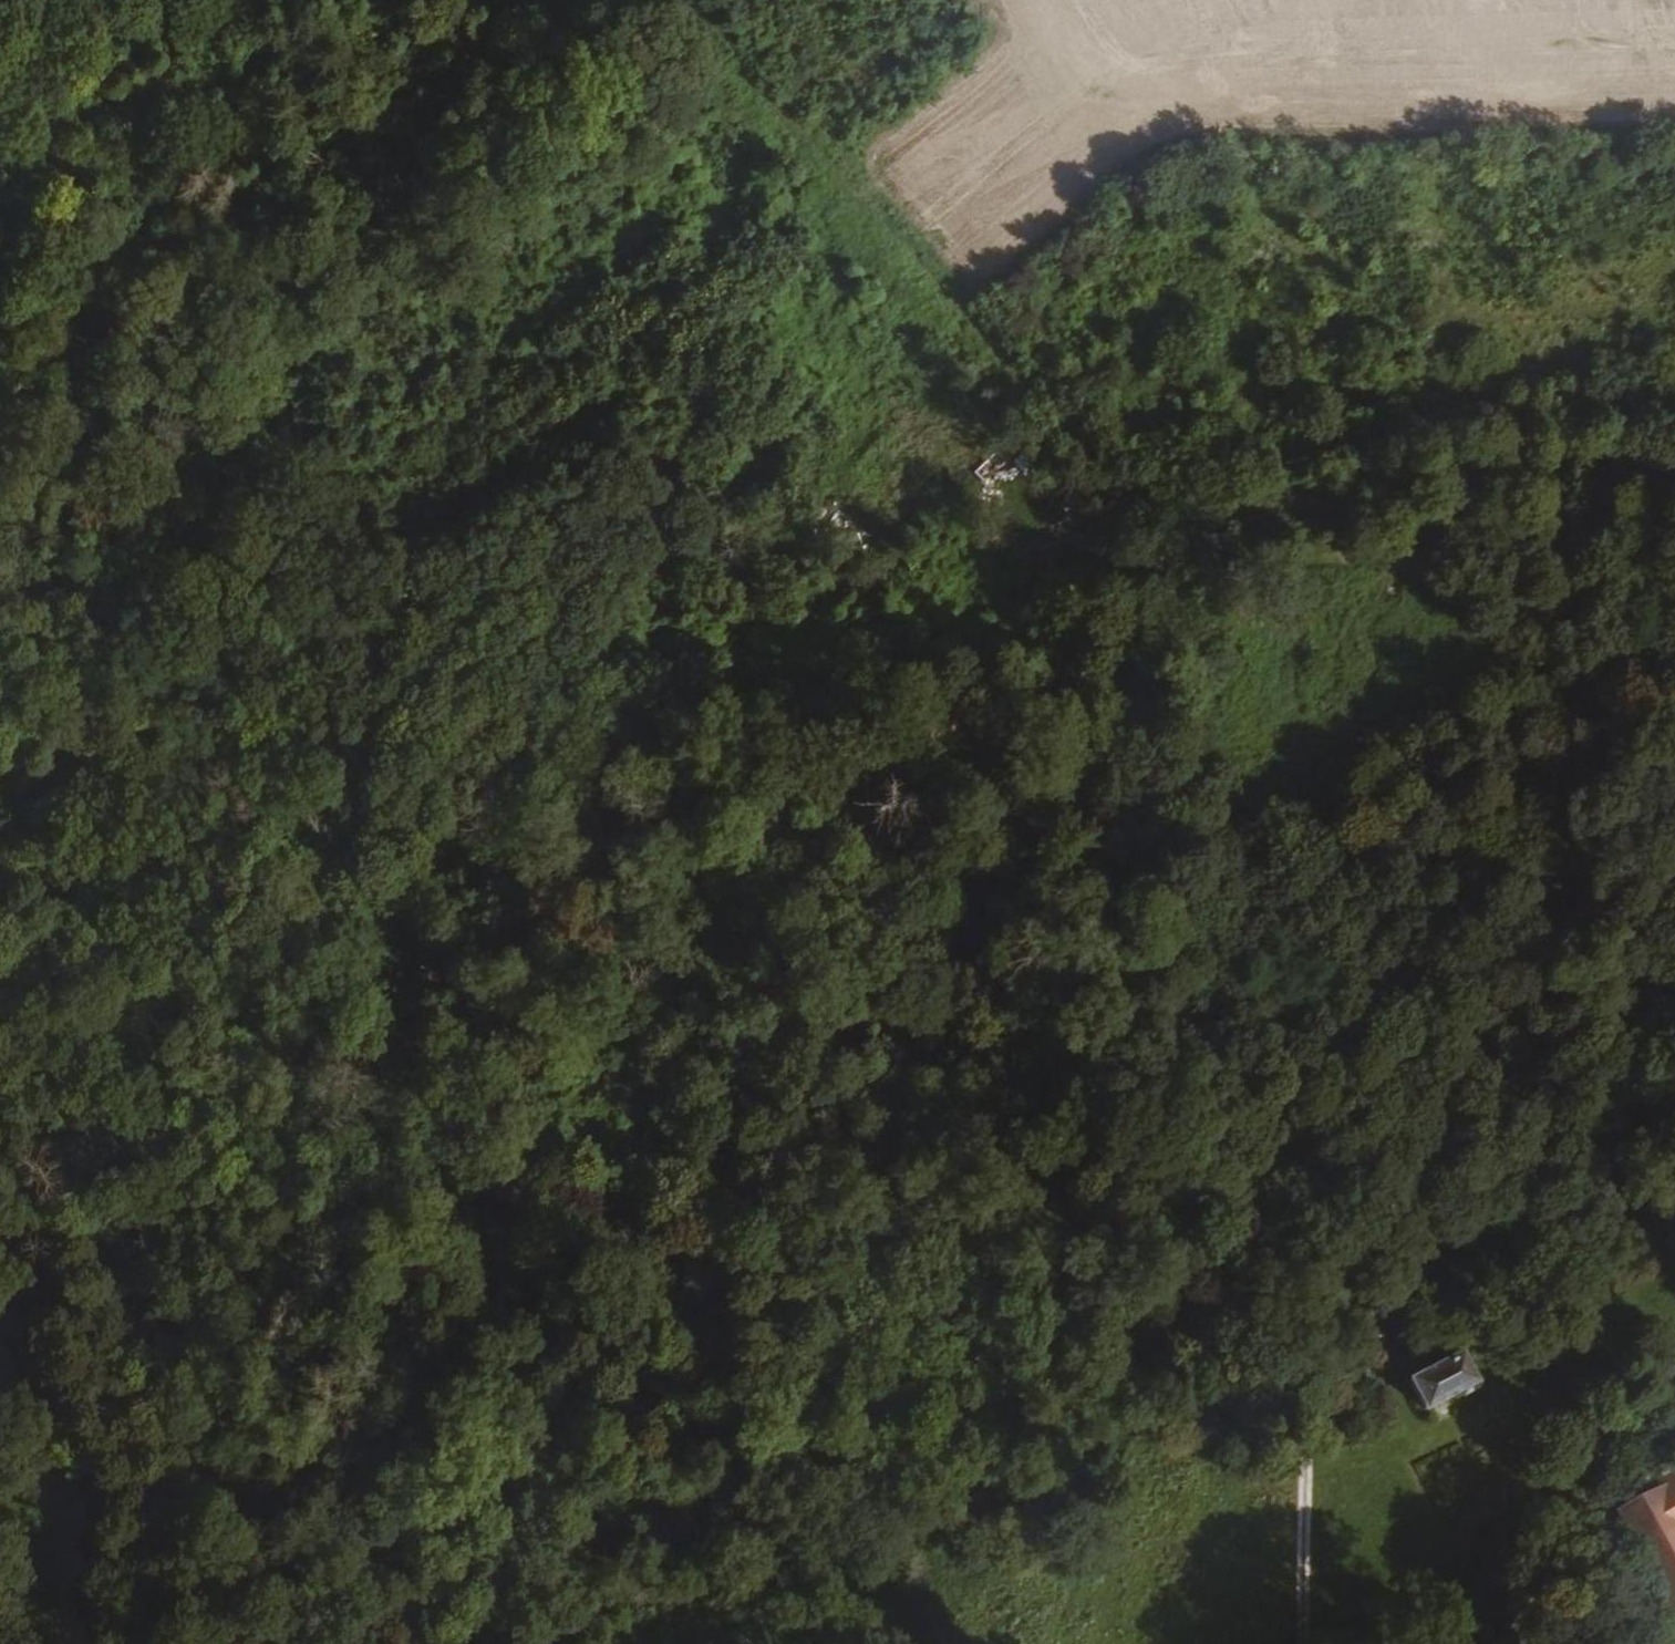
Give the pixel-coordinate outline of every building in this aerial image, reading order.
[(1363,446),(1364,418),(1285,418),(1287,443),(1363,446)] [(1045,505),(1070,514),(1074,501),(1049,493),(1045,505)] [(1476,1386),(1461,1356),(1411,1381),(1426,1411),(1476,1386)] [(1674,1506),(1674,1473),(1662,1481),(1665,1486),(1674,1506)] [(1617,1513),(1674,1621),(1674,1506),(1665,1486),(1617,1513)]
